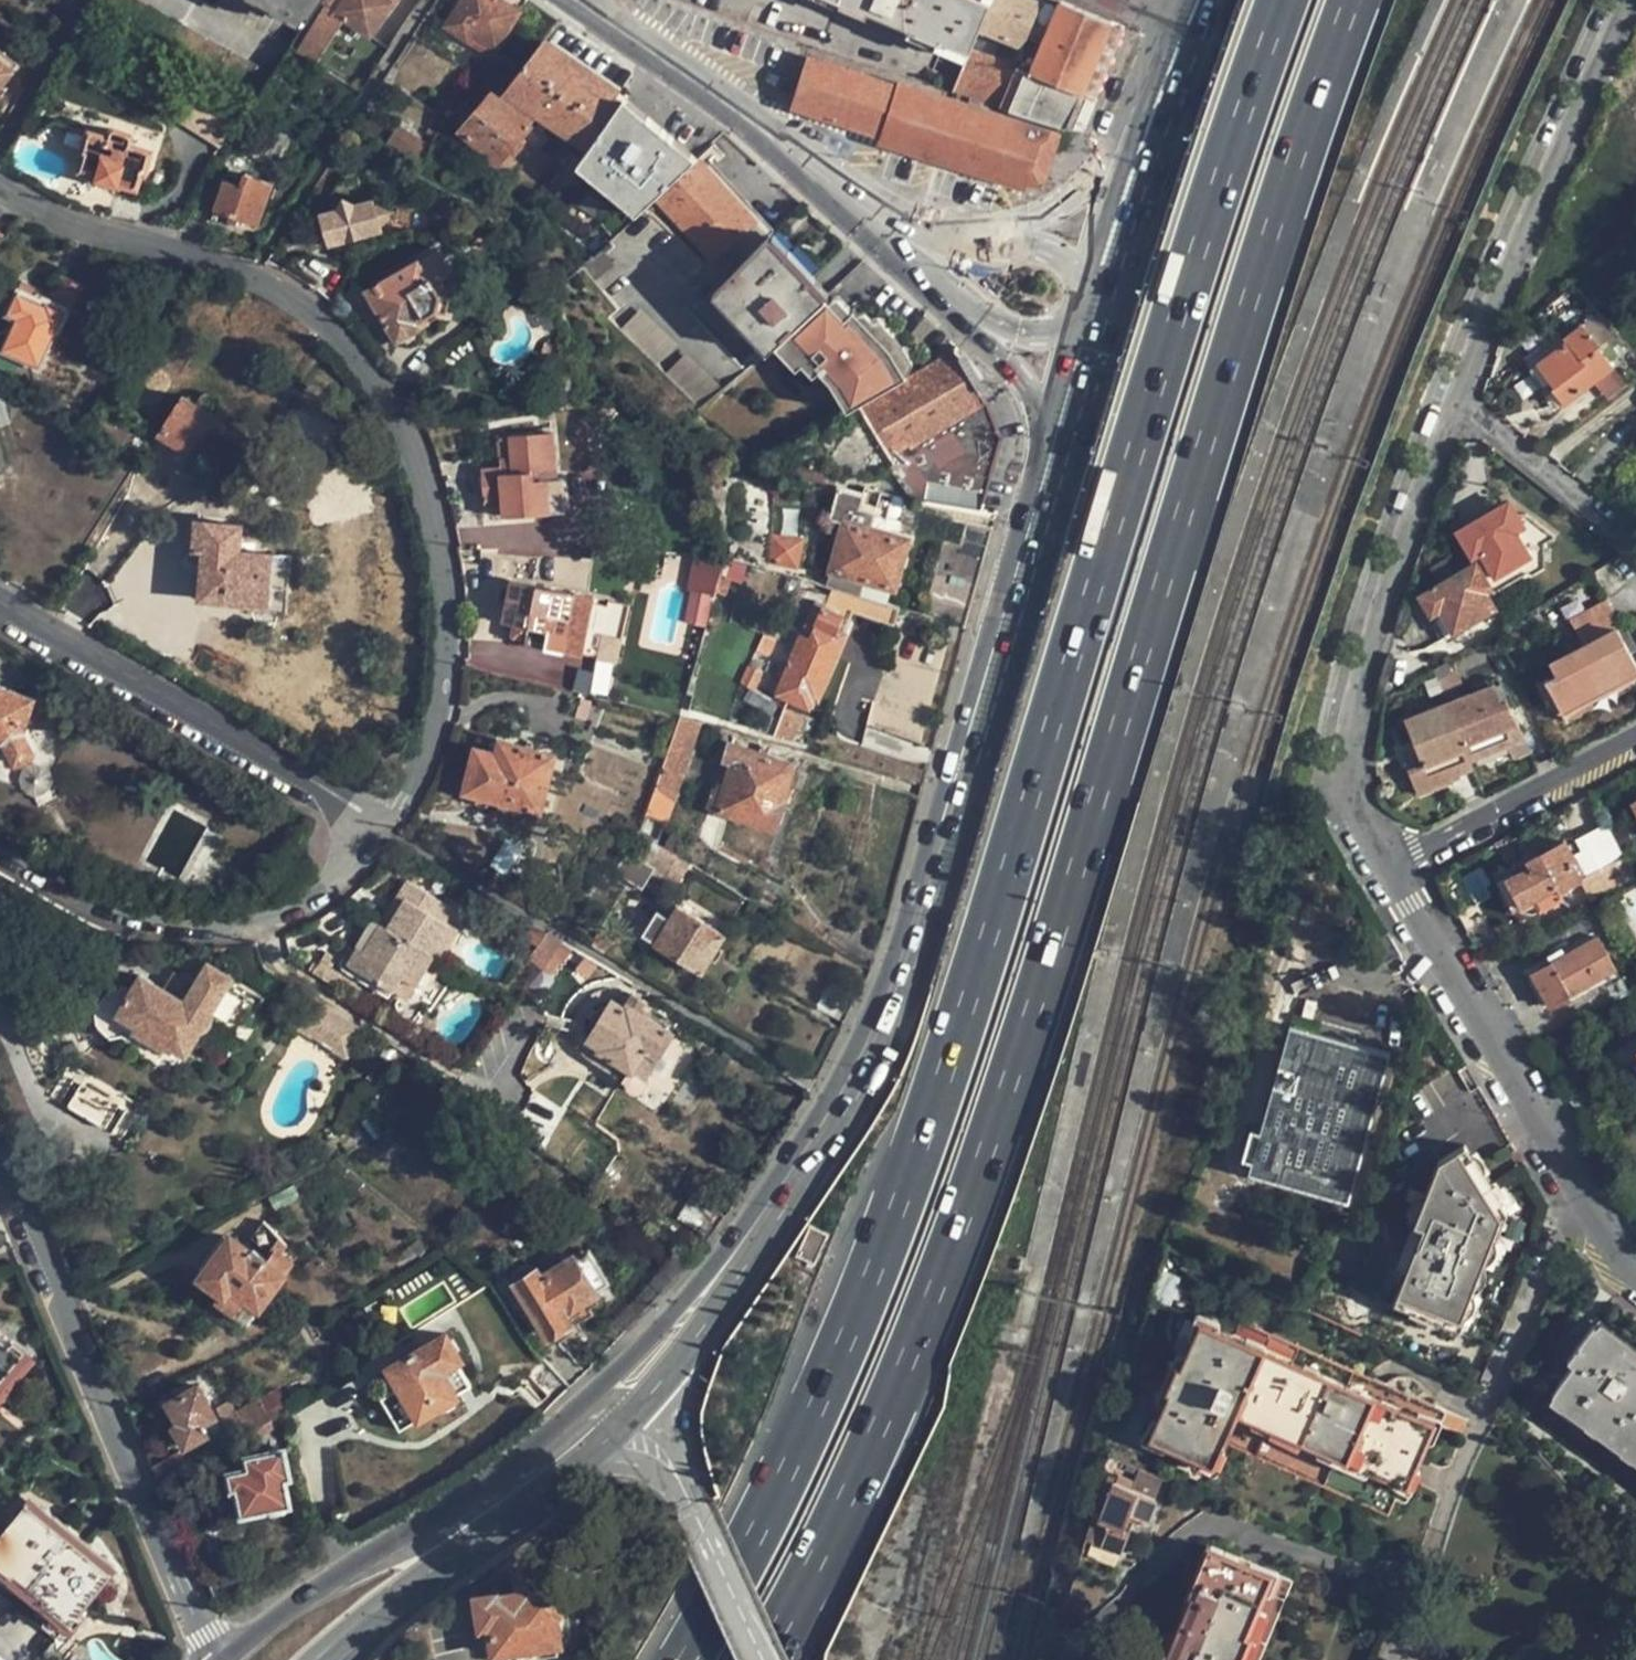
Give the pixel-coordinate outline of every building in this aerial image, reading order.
[(89,6),(254,98),(258,90),(268,75),(270,72),(141,0),(92,0),(89,6)] [(318,0),(275,0),(293,10),(306,18),(318,0)] [(325,3),(296,50),(360,91),(388,47),(377,39),(368,33),(391,0),(342,0),(336,10),(325,3)] [(325,3),(336,10),(342,0),(323,0),(325,3)] [(527,0),(461,0),(446,23),(482,48),(484,46),(488,49),(490,45),(495,47),(527,0)] [(968,49),(978,28),(990,0),(839,0),(938,41),(939,37),(968,50),(968,49)] [(978,28),(1020,45),(1038,1),(1035,0),(990,0),(978,28)] [(1038,1),(1020,45),(1014,61),(1012,64),(1015,65),(1080,94),(1083,89),(1112,23),(1061,0),(1056,0),(1054,1),(1051,0),(1038,0),(1038,1)] [(623,96),(628,90),(546,33),(498,95),(492,91),(461,128),(496,160),(535,114),(585,149),(623,96)] [(0,46),(0,56),(14,68),(19,61),(0,46)] [(968,50),(951,89),(999,105),(1015,65),(1012,64),(1014,61),(968,49),(968,50)] [(0,56),(0,85),(14,68),(0,56)] [(792,105),(880,135),(897,86),(808,56),(792,105)] [(1015,65),(999,105),(1000,106),(1014,110),(1066,127),(1080,94),(1015,65)] [(279,83),(268,75),(258,90),(270,97),(279,83)] [(1013,118),(1014,110),(1000,106),(998,113),(899,81),(897,86),(880,135),(878,140),(1022,188),(1024,179),(1041,184),(1058,133),(1013,118)] [(695,157),(623,96),(585,149),(581,156),(575,164),(635,213),(695,157)] [(1613,123),(1617,127),(1635,110),(1635,102),(1613,123)] [(419,169),(431,145),(397,123),(383,145),(419,169)] [(86,153),(81,168),(98,173),(96,178),(117,185),(119,180),(136,185),(141,170),(143,169),(149,149),(130,144),(132,134),(111,127),(108,136),(89,131),(83,151),(86,153)] [(281,141),(260,134),(252,157),(274,165),(281,141)] [(708,256),(702,261),(697,268),(716,289),(767,236),(768,235),(697,158),(655,198),(708,256)] [(241,185),(225,180),(215,210),(256,223),(270,182),(246,174),(241,185)] [(379,224),(389,211),(373,204),(371,198),(318,213),(328,245),(380,229),(379,224)] [(756,338),(767,350),(772,346),(823,296),(811,284),(767,236),(716,289),(714,292),(756,338)] [(443,245),(418,260),(429,280),(455,266),(443,245)] [(619,273),(598,251),(581,267),(602,289),(619,273)] [(436,293),(429,280),(418,260),(366,289),(395,342),(418,328),(416,319),(435,308),(445,310),(450,298),(436,293)] [(345,281),(315,262),(306,274),(337,295),(345,281)] [(15,318),(1,350),(37,366),(76,282),(59,274),(50,294),(21,280),(5,313),(15,318)] [(830,304),(823,296),(772,346),(795,370),(800,364),(812,376),(817,371),(829,383),(846,411),(906,376),(851,308),(842,316),(830,304)] [(620,332),(655,367),(677,345),(642,310),(620,332)] [(1620,337),(1598,313),(1581,326),(1601,352),(1620,337)] [(1562,405),(1594,381),(1612,368),(1601,352),(1581,326),(1563,340),(1565,343),(1536,365),(1553,389),(1551,390),(1562,405)] [(864,486),(893,493),(897,479),(985,494),(1000,436),(987,403),(952,348),(906,376),(846,411),(813,430),(834,464),(864,486)] [(698,409),(722,388),(687,354),(666,376),(698,409)] [(1624,385),(1612,368),(1594,381),(1606,398),(1624,385)] [(215,404),(216,397),(207,391),(204,391),(194,402),(182,396),(157,434),(195,456),(204,442),(207,443),(220,420),(209,412),(215,404)] [(0,394),(0,422),(11,419),(3,393),(0,394)] [(503,515),(548,512),(545,478),(554,477),(550,431),(510,434),(513,466),(500,467),(483,469),(485,503),(502,501),(503,515)] [(498,435),(500,467),(513,466),(510,434),(498,435)] [(561,477),(554,477),(545,478),(548,512),(564,510),(561,477)] [(825,584),(830,586),(850,591),(884,601),(890,583),(896,585),(908,537),(884,531),(893,493),(864,486),(863,489),(836,484),(827,515),(843,520),(825,584)] [(1515,497),(1462,527),(1482,563),(1490,577),(1518,562),(1534,573),(1549,564),(1548,539),(1560,532),(1531,509),(1523,513),(1515,497)] [(922,612),(965,624),(992,527),(948,519),(922,612)] [(239,524),(195,521),(194,549),(202,550),(200,598),(267,603),(270,552),(238,551),(239,524)] [(767,565),(802,567),(804,537),(769,535),(767,565)] [(1490,577),(1482,563),(1420,598),(1441,637),(1492,609),(1484,593),(1496,587),(1490,577)] [(713,594),(714,591),(719,574),(720,568),(705,564),(697,589),(713,594)] [(725,593),(730,577),(719,574),(714,591),(725,593)] [(597,654),(608,606),(592,602),(592,598),(512,581),(503,618),(527,624),(523,643),(581,656),(581,652),(597,654)] [(830,586),(827,594),(847,601),(850,591),(830,586)] [(845,606),(853,610),(894,621),(898,605),(884,601),(850,591),(847,601),(845,606)] [(838,625),(845,606),(847,601),(827,594),(825,601),(815,599),(777,693),(812,707),(845,629),(838,625)] [(1546,685),(1561,714),(1635,673),(1635,664),(1617,630),(1622,627),(1607,601),(1570,621),(1583,645),(1549,663),(1557,679),(1546,685)] [(845,629),(853,610),(845,606),(838,625),(845,629)] [(762,670),(747,664),(739,680),(754,689),(762,670)] [(1441,665),(1429,673),(1438,695),(1450,690),(1441,665)] [(533,681),(595,696),(599,682),(537,666),(533,681)] [(9,740),(14,754),(17,760),(20,761),(26,758),(32,751),(22,728),(33,696),(0,685),(0,737),(9,740)] [(1488,686),(1442,705),(1467,765),(1504,751),(1521,743),(1501,702),(1496,704),(1488,686)] [(663,713),(678,716),(679,716),(683,701),(667,697),(663,713)] [(793,741),(803,713),(783,705),(773,735),(793,741)] [(1469,771),(1467,765),(1442,705),(1399,723),(1417,767),(1402,773),(1412,798),(1446,784),(1444,781),(1469,771)] [(698,722),(679,716),(678,716),(644,813),(664,820),(698,722)] [(14,754),(9,740),(0,737),(0,749),(14,754)] [(463,790),(539,811),(552,754),(498,741),(495,753),(474,748),(463,790)] [(718,806),(717,810),(739,816),(775,828),(783,800),(782,798),(791,769),(789,761),(729,742),(724,758),(732,762),(725,786),(718,785),(716,789),(712,788),(708,803),(718,806)] [(1526,753),(1521,743),(1504,751),(1510,761),(1526,753)] [(727,852),(739,816),(717,810),(707,841),(727,852)] [(1575,828),(1595,870),(1623,855),(1601,814),(1575,828)] [(1589,902),(1600,896),(1635,877),(1623,855),(1595,870),(1584,876),(1565,842),(1525,862),(1528,867),(1496,884),(1510,910),(1555,888),(1558,892),(1578,882),(1589,902)] [(678,890),(693,866),(656,844),(642,868),(650,872),(652,868),(657,871),(655,875),(678,890)] [(408,878),(401,891),(408,896),(398,909),(392,905),(381,922),(428,952),(445,924),(442,922),(451,907),(408,878)] [(401,891),(392,905),(398,909),(408,896),(401,891)] [(701,970),(723,934),(677,906),(656,941),(701,970)] [(1564,936),(1572,951),(1597,936),(1584,911),(1566,921),(1572,931),(1564,936)] [(404,998),(432,955),(428,952),(381,922),(375,918),(365,933),(373,938),(363,952),(356,947),(347,962),(404,998)] [(523,936),(537,945),(547,932),(531,923),(523,936)] [(457,931),(445,924),(428,952),(432,955),(439,959),(457,931)] [(597,931),(588,945),(601,953),(610,939),(597,931)] [(561,941),(547,932),(537,945),(527,959),(542,968),(561,941)] [(365,933),(356,947),(363,952),(373,938),(365,933)] [(1597,936),(1572,951),(1532,974),(1549,1004),(1615,967),(1597,936)] [(230,976),(206,961),(183,1001),(139,974),(130,990),(122,986),(117,992),(103,995),(93,1008),(97,1025),(110,1038),(126,1035),(129,1030),(180,1060),(199,1029),(206,1026),(209,1020),(208,1012),(230,976)] [(632,994),(626,1002),(638,1010),(644,1001),(632,994)] [(364,1029),(315,999),(298,1027),(347,1057),(364,1029)] [(644,1075),(672,1032),(638,1010),(626,1002),(622,1008),(611,1001),(609,1005),(603,1004),(596,1003),(591,1006),(586,1010),(582,1017),(582,1025),(589,1036),(578,1052),(583,1057),(622,1080),(624,1087),(627,1091),(632,1093),(638,1093),(642,1091),(645,1088),(646,1082),(644,1075)] [(1393,1049),(1290,1018),(1246,1168),(1349,1199),(1393,1049)] [(103,1126),(121,1093),(86,1073),(67,1105),(103,1126)] [(1464,1144),(1439,1158),(1398,1265),(1406,1268),(1391,1303),(1458,1330),(1505,1212),(1464,1144)] [(300,1197),(293,1184),(270,1197),(277,1210),(300,1197)] [(678,1214),(708,1235),(723,1215),(691,1194),(678,1214)] [(225,1293),(219,1302),(246,1321),(292,1259),(282,1251),(287,1244),(262,1221),(248,1237),(266,1251),(263,1255),(255,1250),(253,1253),(231,1237),(202,1275),(225,1293)] [(815,1267),(828,1239),(813,1232),(800,1259),(815,1267)] [(537,1269),(516,1282),(547,1333),(567,1321),(562,1311),(593,1292),(592,1289),(605,1280),(588,1252),(574,1260),(572,1259),(541,1276),(537,1269)] [(512,1285),(506,1274),(490,1283),(498,1294),(512,1285)] [(239,1331),(246,1321),(219,1302),(213,1311),(239,1331)] [(1209,1306),(1200,1326),(1429,1425),(1438,1405),(1209,1306)] [(1593,1324),(1567,1359),(1572,1364),(1551,1393),(1635,1455),(1635,1356),(1593,1324)] [(1429,1425),(1200,1326),(1152,1435),(1210,1461),(1233,1409),(1403,1483),(1429,1425)] [(395,1388),(374,1355),(364,1361),(380,1399),(400,1428),(455,1395),(454,1393),(440,1369),(455,1360),(458,1357),(443,1333),(388,1366),(399,1385),(395,1388)] [(0,1337),(0,1379),(21,1353),(0,1337)] [(342,1349),(348,1360),(359,1354),(353,1342),(342,1349)] [(526,1371),(552,1400),(567,1387),(541,1358),(526,1371)] [(469,1383),(455,1360),(440,1369),(454,1393),(469,1383)] [(223,1451),(248,1435),(235,1411),(228,1400),(212,1408),(199,1385),(168,1401),(180,1421),(174,1425),(186,1446),(207,1433),(203,1423),(217,1417),(225,1431),(214,1437),(223,1451)] [(248,1435),(289,1409),(277,1388),(235,1411),(248,1435)] [(162,1405),(174,1425),(180,1421),(168,1401),(162,1405)] [(284,1449),(244,1456),(247,1468),(228,1471),(231,1488),(237,1487),(242,1513),(289,1504),(285,1478),(289,1477),(284,1449)] [(150,1467),(161,1491),(191,1472),(180,1451),(150,1467)] [(1154,1496),(1161,1478),(1138,1468),(1132,1478),(1130,1486),(1154,1496)] [(1130,1486),(1132,1478),(1123,1475),(1120,1482),(1112,1478),(1095,1519),(1090,1516),(1085,1536),(1121,1550),(1129,1530),(1125,1527),(1130,1513),(1145,1518),(1154,1496),(1130,1486)] [(0,1532),(0,1564),(12,1574),(16,1570),(44,1593),(40,1598),(68,1621),(110,1570),(25,1502),(0,1532)] [(1269,1572),(1206,1545),(1185,1592),(1189,1596),(1167,1651),(1163,1650),(1158,1659),(1233,1659),(1237,1659),(1239,1659),(1249,1635),(1244,1632),(1269,1572)] [(558,1637),(556,1625),(553,1608),(560,1606),(557,1590),(541,1592),(540,1590),(502,1596),(502,1594),(478,1598),(484,1626),(491,1626),(495,1651),(559,1641),(558,1637)]
